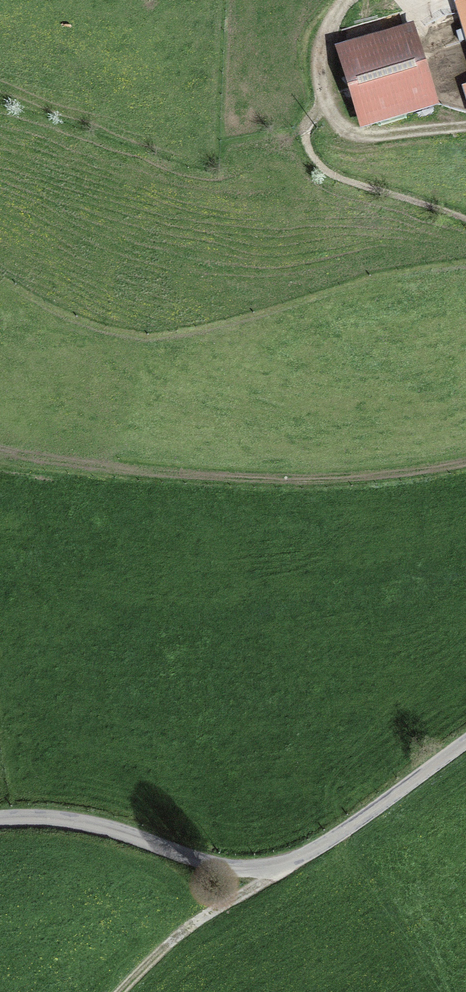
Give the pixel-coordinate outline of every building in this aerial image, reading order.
[(362,124),(433,102),(411,30),(340,52),(362,124)]
